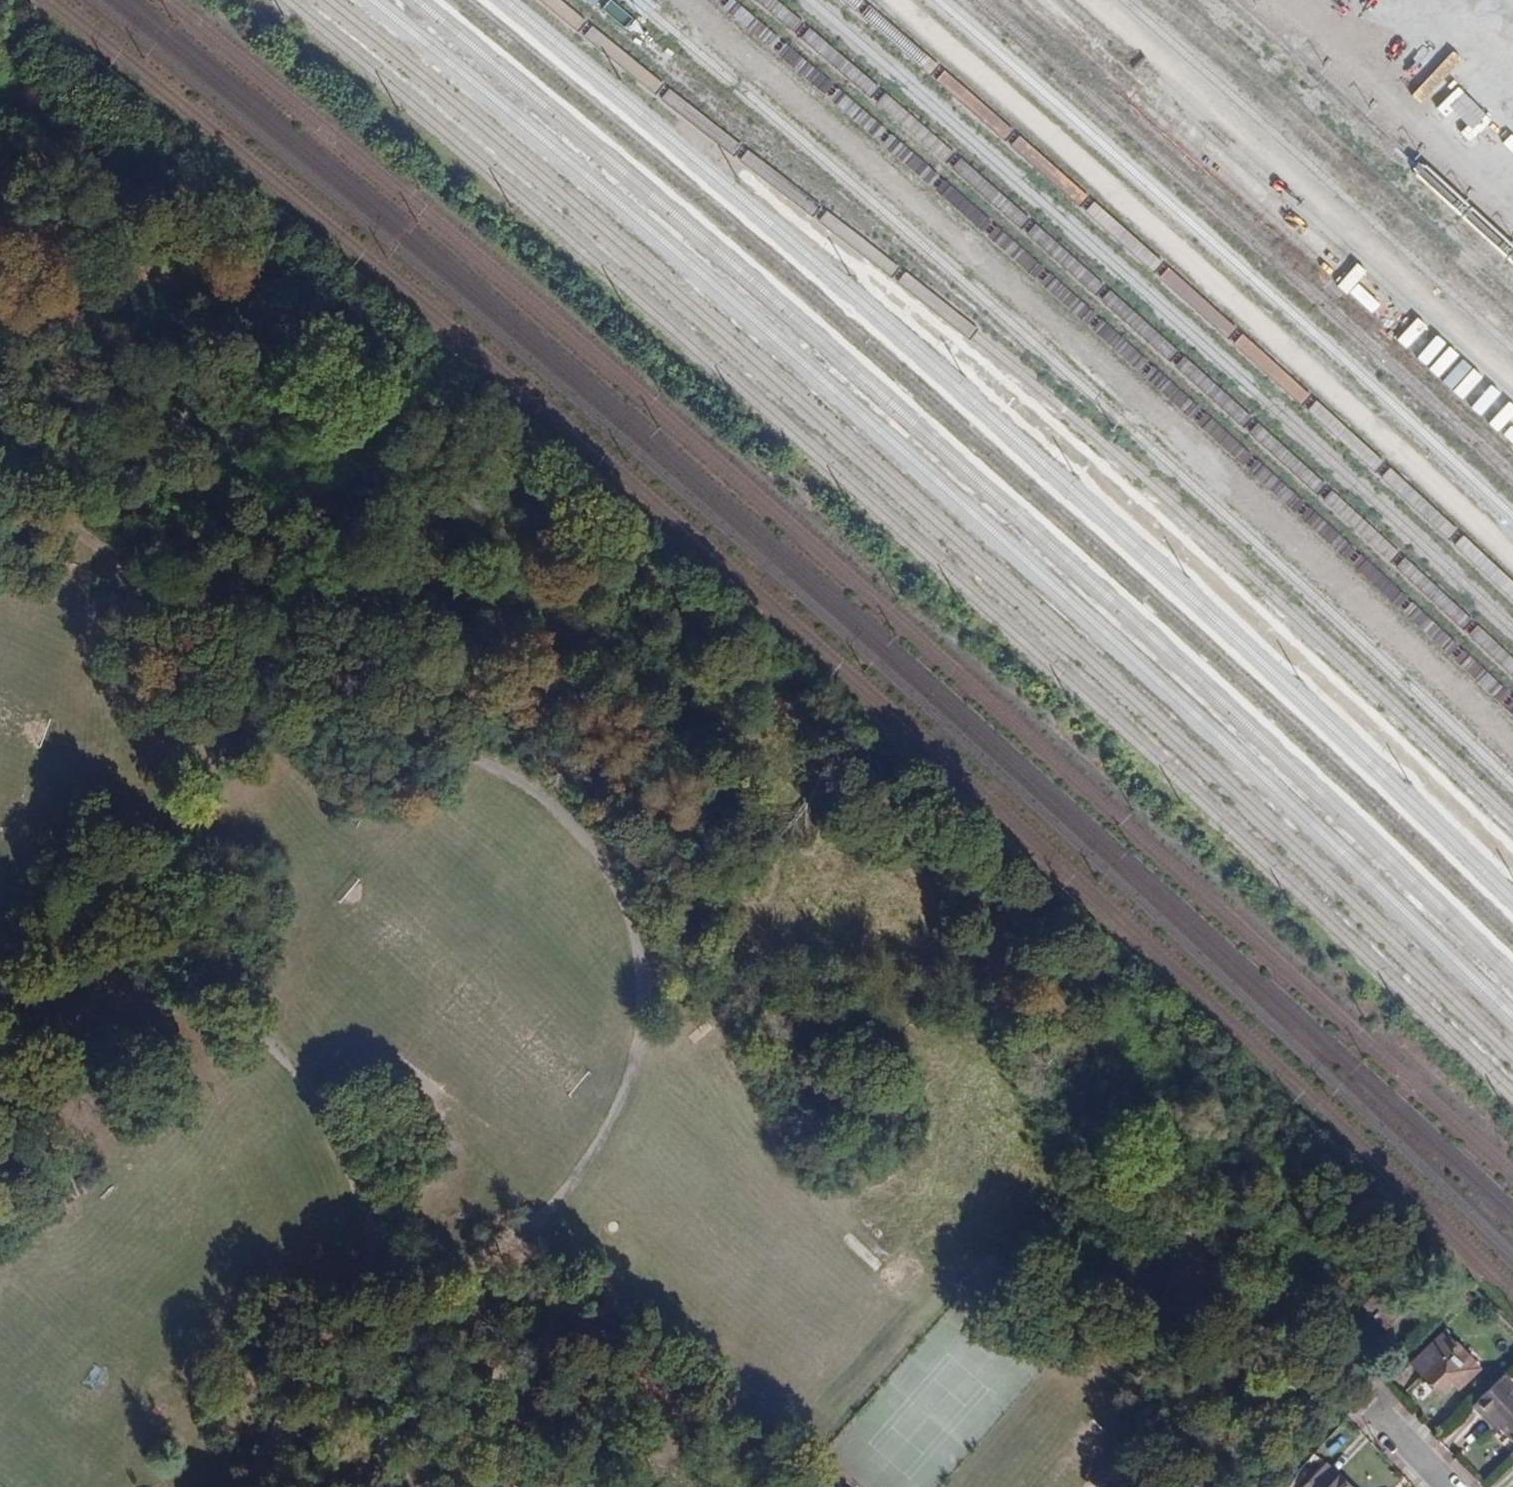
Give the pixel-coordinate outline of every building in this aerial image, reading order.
[(1412,1362),(1439,1390),(1450,1379),(1459,1371),(1466,1378),(1477,1366),(1443,1332),(1412,1362)] [(1504,1369),(1468,1404),(1480,1416),(1483,1413),(1495,1425),(1512,1443),(1512,1385),(1512,1384),(1512,1378),(1504,1369)] [(1450,1379),(1457,1386),(1466,1378),(1459,1371),(1450,1379)] [(1480,1416),(1492,1428),(1495,1425),(1483,1413),(1480,1416)] [(1338,1474),(1336,1476),(1328,1467),(1309,1486),(1310,1486),(1350,1486),(1338,1474)]
